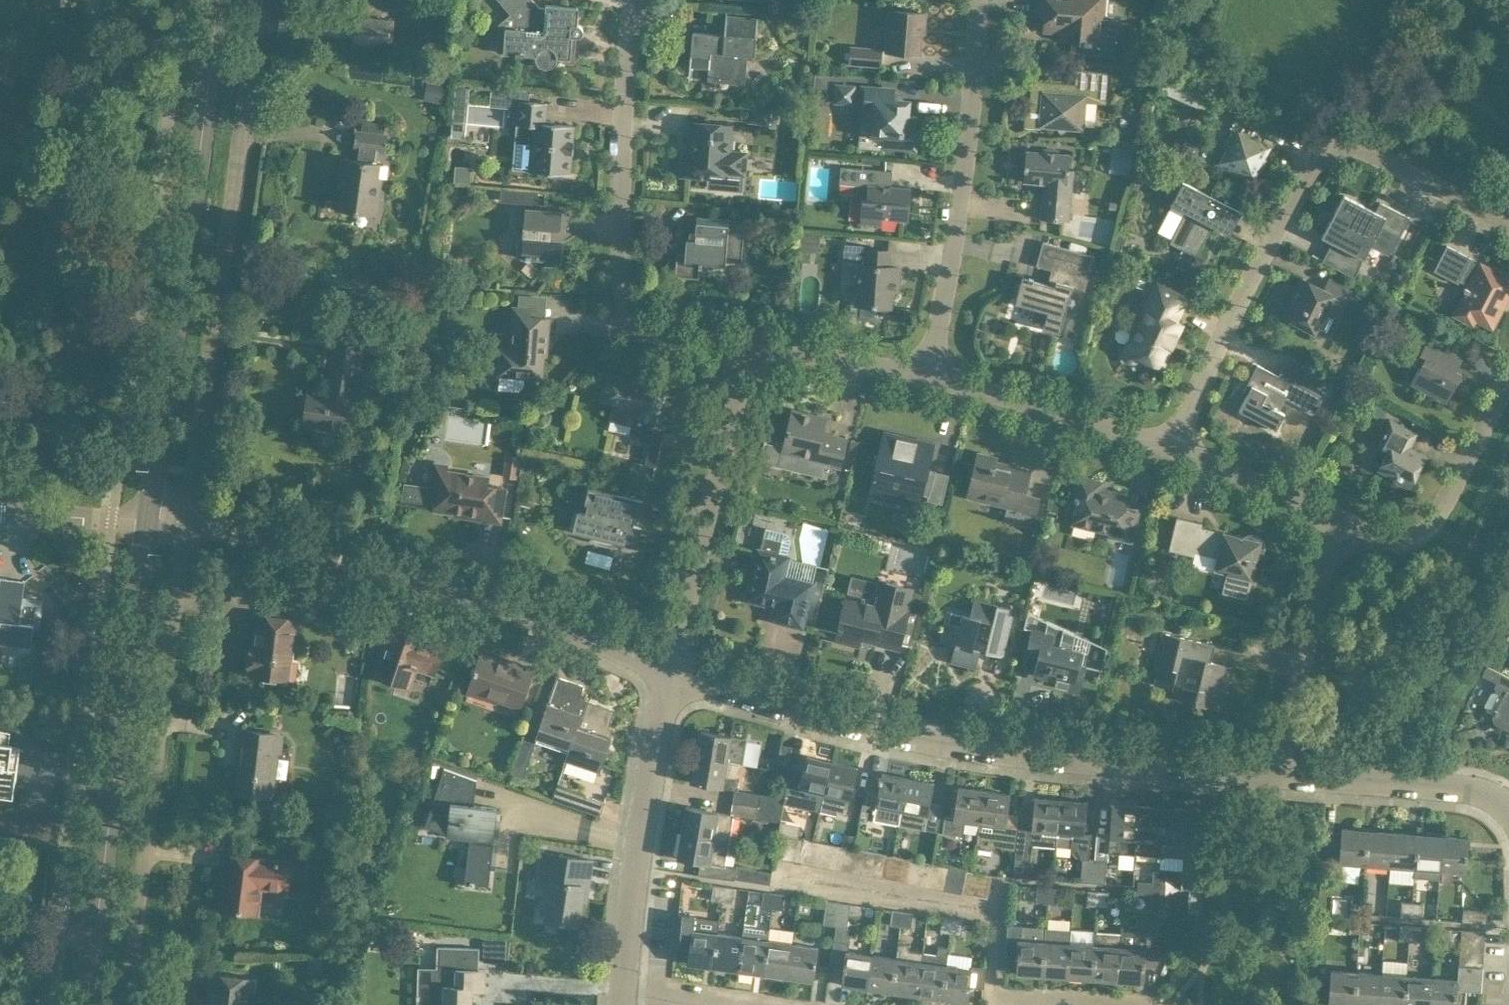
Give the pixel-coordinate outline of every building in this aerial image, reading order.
[(577,24),(579,7),(546,4),(545,8),(539,7),(533,0),(499,0),(515,19),(515,28),(506,27),(503,53),(515,54),(515,55),(524,56),(524,54),(535,55),(535,58),(536,61),(538,63),(540,65),(542,67),(545,67),(548,67),(551,67),(553,65),(555,64),(556,62),(557,60),(558,58),(571,59),(572,36),(577,37),(579,37),(581,36),(582,34),(583,32),(583,30),(583,28),(581,26),(580,25),(577,24)] [(1106,0),(1038,0),(1036,16),(1044,16),(1043,31),(1059,32),(1059,41),(1068,42),(1072,42),(1071,52),(1115,56),(1119,20),(1104,19),(1106,0)] [(919,54),(921,33),(924,33),(926,13),(890,10),(886,52),(919,54)] [(693,32),(690,67),(691,67),(709,69),(708,79),(730,81),(744,69),(745,55),(755,55),(758,18),(757,17),(757,21),(747,20),(727,18),(726,18),(725,35),(693,32)] [(391,45),(393,21),(378,19),(375,44),(391,45)] [(880,65),(882,50),(851,47),(850,62),(880,65)] [(1106,104),(1108,72),(1077,70),(1075,84),(1032,80),(1030,108),(1026,107),(1025,127),(1041,128),(1041,125),(1083,129),(1085,102),(1106,104)] [(815,73),(814,86),(827,87),(828,74),(815,73)] [(1204,110),(1211,94),(1163,74),(1156,90),(1204,110)] [(429,81),(425,99),(444,103),(447,85),(429,81)] [(852,102),(853,86),(838,85),(836,101),(852,102)] [(462,136),(468,87),(456,86),(451,135),(462,136)] [(530,101),(531,90),(493,87),(491,106),(510,108),(509,116),(517,116),(513,169),(549,172),(551,175),(562,176),(564,173),(570,174),(574,126),(554,124),(554,121),(545,120),(546,103),(530,101)] [(915,148),(917,116),(907,115),(908,102),(895,101),(896,91),(863,88),(860,133),(883,135),(882,146),(915,148)] [(749,107),(748,122),(770,124),(771,109),(749,107)] [(1215,163),(1214,165),(1255,186),(1269,160),(1265,158),(1271,147),(1262,142),(1258,143),(1254,141),(1260,130),(1263,131),(1264,130),(1237,117),(1231,128),(1233,129),(1223,148),(1228,151),(1223,161),(1216,163),(1215,163)] [(691,122),(690,139),(688,156),(683,155),(682,176),(708,178),(709,171),(747,174),(748,154),(730,153),(732,125),(691,122)] [(386,153),(388,135),(357,130),(354,147),(357,147),(356,159),(343,158),(338,189),(343,190),(340,210),(378,216),(384,178),(379,178),(381,163),(379,163),(380,152),(386,153)] [(1109,171),(1130,174),(1133,146),(1112,144),(1109,171)] [(1069,221),(1073,170),(1069,170),(1070,155),(1058,154),(1058,151),(1045,149),(1045,153),(1026,151),(1024,181),(1044,183),(1043,195),(1041,219),(1069,221)] [(862,199),(860,223),(882,225),(883,218),(909,220),(911,188),(883,186),(884,170),(841,166),(839,184),(867,186),(866,199),(862,199)] [(1228,234),(1239,212),(1240,210),(1183,181),(1171,203),(1186,210),(1170,243),(1197,257),(1213,226),(1228,234)] [(516,191),(515,203),(537,205),(538,193),(516,191)] [(1321,236),(1364,257),(1371,244),(1389,254),(1409,216),(1380,201),(1375,210),(1343,194),(1321,236)] [(544,264),(561,265),(563,242),(560,241),(561,229),(564,230),(566,212),(525,208),(523,238),(518,237),(516,256),(545,259),(544,264)] [(745,220),(697,217),(695,240),(687,240),(685,253),(677,252),(675,276),(699,278),(700,267),(702,267),(702,263),(717,264),(717,260),(741,262),(745,220)] [(1117,231),(1112,246),(1121,251),(1128,236),(1117,231)] [(798,232),(797,250),(810,251),(812,234),(798,232)] [(1059,272),(1055,286),(1033,280),(1034,279),(1029,278),(1029,279),(1023,277),(1017,299),(1033,303),(1029,319),(1044,324),(1043,328),(1060,333),(1073,286),(1085,290),(1095,256),(1043,242),(1036,265),(1059,272)] [(1361,262),(1330,245),(1323,258),(1323,259),(1322,259),(1340,269),(1354,276),(1361,262)] [(1434,270),(1458,283),(1459,281),(1468,286),(1453,315),(1473,325),(1476,320),(1492,329),(1502,310),(1497,307),(1501,299),(1502,299),(1503,299),(1504,299),(1504,298),(1505,298),(1507,294),(1508,295),(1508,278),(1480,263),(1479,265),(1470,260),(1471,258),(1447,245),(1434,270)] [(845,247),(844,264),(860,265),(857,304),(858,304),(857,318),(879,320),(880,306),(891,307),(893,281),(899,281),(900,267),(888,266),(889,251),(845,247)] [(1331,303),(1342,309),(1352,290),(1329,278),(1323,289),(1316,285),(1302,278),(1299,284),(1282,316),(1315,333),(1331,303)] [(1161,368),(1171,346),(1182,323),(1176,321),(1187,297),(1156,283),(1138,323),(1141,324),(1132,344),(1129,342),(1124,351),(1124,355),(1125,359),(1128,361),(1132,362),(1136,361),(1139,357),(1161,368)] [(546,355),(546,354),(543,354),(544,344),(547,344),(549,319),(529,317),(530,309),(514,307),(510,348),(500,348),(498,374),(541,378),(543,355),(546,355)] [(1463,356),(1428,338),(1414,364),(1419,367),(1411,383),(1447,402),(1461,373),(1456,371),(1463,356)] [(348,431),(351,413),(360,346),(355,345),(334,342),(327,391),(309,389),(305,419),(317,421),(316,426),(348,431)] [(1328,387),(1303,375),(1298,385),(1279,376),(1258,365),(1250,379),(1254,381),(1252,386),(1248,384),(1244,392),(1247,394),(1241,406),(1239,410),(1253,417),(1265,423),(1264,426),(1271,429),(1272,427),(1276,429),(1285,413),(1279,410),(1285,398),(1315,413),(1328,387)] [(607,374),(601,400),(613,403),(609,420),(631,425),(633,416),(643,418),(641,427),(638,440),(650,443),(645,464),(646,464),(647,461),(655,463),(654,466),(655,467),(660,445),(666,424),(660,422),(669,384),(642,377),(641,382),(607,374)] [(1386,407),(1364,396),(1360,405),(1382,416),(1386,407)] [(783,444),(778,464),(813,473),(812,475),(826,478),(830,463),(841,466),(848,439),(824,433),(828,417),(815,414),(791,409),(783,444)] [(1409,485),(1411,486),(1426,456),(1409,448),(1416,433),(1390,420),(1376,447),(1388,453),(1379,469),(1395,477),(1397,482),(1405,486),(1409,485)] [(868,495),(920,508),(923,495),(928,496),(927,500),(942,504),(949,475),(929,470),(935,443),(883,431),(868,495)] [(533,475),(538,455),(526,452),(521,472),(533,475)] [(973,473),(967,495),(1008,505),(1020,508),(1017,523),(1031,527),(1034,512),(1036,512),(1040,498),(1025,495),(1031,471),(1010,466),(1010,468),(996,464),(997,458),(977,453),(973,473)] [(506,454),(502,476),(517,478),(520,456),(506,454)] [(489,477),(448,471),(449,463),(436,462),(432,487),(404,483),(402,501),(435,506),(434,509),(454,512),(455,510),(465,511),(465,516),(500,521),(505,488),(487,485),(489,477)] [(1128,496),(1110,492),(1099,490),(1101,483),(1080,478),(1074,502),(1078,503),(1073,522),(1118,533),(1117,538),(1132,542),(1139,512),(1125,509),(1128,496)] [(643,500),(589,487),(585,502),(588,503),(586,513),(580,511),(575,532),(591,536),(589,540),(595,542),(600,544),(606,545),(612,546),(617,547),(618,542),(634,546),(639,526),(633,524),(635,515),(639,516),(643,500)] [(1227,573),(1222,593),(1247,599),(1257,560),(1262,555),(1264,550),(1264,545),(1263,540),(1259,537),(1255,534),(1250,534),(1245,535),(1243,537),(1223,532),(1222,533),(1215,531),(1215,530),(1202,527),(1203,522),(1177,516),(1169,550),(1195,556),(1195,552),(1216,557),(1213,570),(1227,573)] [(783,577),(788,557),(791,544),(790,538),(787,534),(765,528),(759,551),(759,550),(747,599),(776,606),(773,619),(802,626),(812,584),(783,577)] [(22,602),(25,580),(0,577),(0,581),(0,642),(31,645),(35,604),(22,602)] [(846,595),(836,638),(839,639),(838,641),(855,645),(856,643),(858,644),(860,638),(862,639),(861,644),(862,645),(863,643),(870,645),(870,646),(871,647),(872,641),(874,642),(874,643),(876,644),(875,645),(898,650),(898,649),(899,650),(901,642),(909,610),(908,610),(913,589),(886,582),(879,581),(878,584),(874,602),(846,595)] [(248,655),(247,663),(248,665),(248,671),(252,672),(251,676),(288,680),(290,661),(294,619),(305,622),(312,594),(278,585),(269,617),(258,615),(254,647),(251,646),(250,653),(248,655)] [(945,622),(940,642),(955,645),(951,662),(975,668),(979,651),(1002,656),(1014,609),(974,599),(970,616),(962,614),(960,625),(945,622)] [(381,614),(372,642),(387,648),(378,675),(391,679),(392,675),(406,679),(412,663),(434,670),(442,647),(432,643),(431,645),(414,639),(417,630),(401,625),(402,621),(381,614)] [(1079,664),(1082,652),(1072,649),(1075,634),(1047,621),(1047,623),(1045,632),(1032,629),(1026,656),(1038,659),(1036,668),(1034,675),(1038,676),(1047,678),(1048,671),(1058,673),(1054,687),(1078,692),(1085,665),(1079,664)] [(1226,688),(1230,673),(1231,667),(1211,662),(1215,645),(1162,632),(1154,666),(1158,667),(1154,684),(1172,688),(1173,684),(1198,690),(1195,703),(1221,710),(1222,705),(1226,702),(1228,692),(1226,688)] [(481,653),(470,686),(498,696),(497,699),(520,707),(534,668),(512,661),(511,663),(481,653)] [(1486,665),(1481,675),(1496,682),(1494,686),(1496,691),(1490,693),(1484,705),(1486,710),(1493,714),(1492,717),(1494,723),(1508,731),(1508,677),(1504,674),(1486,665)] [(537,736),(569,747),(584,703),(579,701),(584,686),(557,676),(537,736)] [(585,700),(584,703),(569,747),(565,760),(600,772),(612,735),(607,734),(615,710),(585,700)] [(13,797),(15,781),(16,781),(17,778),(16,778),(17,768),(10,767),(12,746),(19,747),(20,746),(20,745),(9,744),(11,731),(0,729),(0,795),(13,797)] [(283,753),(284,735),(244,730),(240,763),(243,763),(239,793),(274,797),(278,753),(283,753)] [(742,764),(746,739),(699,730),(695,755),(725,761),(742,764)] [(777,768),(789,770),(790,767),(793,746),(782,744),(777,768)] [(723,776),(725,761),(695,755),(690,782),(735,790),(737,790),(738,789),(739,779),(723,776)] [(784,797),(783,802),(819,811),(832,762),(807,755),(803,770),(790,767),(789,770),(784,797)] [(514,760),(510,772),(523,777),(527,765),(514,760)] [(846,814),(858,768),(832,762),(819,811),(834,814),(834,811),(846,814)] [(443,767),(425,825),(447,833),(447,835),(448,835),(448,833),(470,835),(468,853),(473,853),(472,867),(487,868),(487,869),(491,869),(497,806),(474,803),(476,778),(443,767)] [(901,810),(907,778),(882,773),(881,778),(879,778),(878,781),(880,782),(873,821),(898,825),(901,810)] [(924,830),(930,802),(933,783),(907,778),(901,810),(898,825),(924,830)] [(604,802),(556,786),(552,800),(600,816),(604,802)] [(979,823),(984,790),(959,787),(954,818),(945,817),(943,833),(962,836),(965,821),(979,823)] [(1007,815),(1010,794),(984,790),(979,823),(977,838),(1003,841),(1001,851),(1014,853),(1016,833),(1017,816),(1007,815)] [(761,793),(759,805),(782,809),(783,802),(784,797),(761,793)] [(1015,849),(1015,858),(1027,859),(1027,853),(1028,844),(1040,845),(1056,846),(1057,831),(1061,799),(1033,796),(1031,814),(1019,813),(1015,849)] [(1057,831),(1056,846),(1069,848),(1075,848),(1081,854),(1080,857),(1082,857),(1089,857),(1091,833),(1083,832),(1086,801),(1061,799),(1057,831)] [(1135,839),(1138,805),(1111,803),(1109,832),(1107,852),(1134,854),(1135,839)] [(780,821),(782,809),(759,805),(756,817),(780,821)] [(1161,840),(1163,807),(1138,805),(1135,839),(1134,854),(1160,856),(1161,840)] [(728,840),(733,817),(733,814),(686,806),(681,832),(728,840)] [(1188,809),(1163,807),(1161,840),(1160,856),(1182,857),(1180,888),(1189,888),(1196,889),(1199,848),(1201,828),(1196,828),(1196,824),(1187,824),(1188,809)] [(1363,864),(1366,830),(1340,828),(1338,862),(1363,864)] [(1389,866),(1391,832),(1366,830),(1363,864),(1389,866)] [(725,864),(728,840),(714,837),(681,832),(677,858),(724,867),(725,864)] [(1414,868),(1417,834),(1391,832),(1389,866),(1414,868)] [(786,860),(790,837),(778,834),(775,855),(774,858),(786,860)] [(1440,869),(1442,835),(1417,834),(1414,868),(1414,877),(1439,879),(1440,869)] [(1468,837),(1442,835),(1440,869),(1465,871),(1468,837)] [(798,863),(803,839),(790,837),(786,860),(798,863)] [(810,865),(815,841),(803,839),(798,863),(810,865)] [(822,867),(826,844),(815,841),(810,865),(822,867)] [(834,870),(839,846),(826,844),(822,867),(834,870)] [(846,872),(850,848),(839,846),(834,870),(846,872)] [(858,874),(862,851),(850,848),(846,872),(858,874)] [(543,865),(541,877),(548,878),(553,879),(550,897),(551,897),(548,917),(547,917),(546,919),(578,924),(582,900),(586,901),(587,897),(584,897),(586,889),(588,889),(593,858),(545,851),(543,865)] [(869,876),(873,853),(862,851),(858,874),(869,876)] [(881,879),(885,855),(873,853),(869,876),(881,879)] [(221,908),(258,913),(261,887),(287,890),(290,863),(227,855),(221,908)] [(893,881),(897,857),(885,855),(881,879),(893,881)] [(905,883),(909,860),(897,857),(893,881),(905,883)] [(1093,882),(1095,858),(1089,857),(1082,857),(1080,881),(1093,882)] [(1026,877),(1027,859),(1015,858),(1013,876),(1026,877)] [(1105,883),(1107,859),(1095,858),(1093,882),(1105,883)] [(916,885),(921,862),(909,860),(905,883),(916,885)] [(928,888),(932,864),(921,862),(916,885),(928,888)] [(940,890),(944,866),(932,864),(928,888),(940,890)] [(748,868),(736,866),(734,878),(770,884),(772,872),(748,868)] [(951,892),(956,869),(944,866),(940,890),(951,892)] [(963,895),(968,871),(956,869),(951,892),(963,895)] [(975,897),(979,873),(968,871),(963,895),(975,897)] [(1153,871),(1152,886),(1164,887),(1165,872),(1153,871)] [(992,876),(979,873),(975,897),(987,899),(992,876)] [(721,901),(723,886),(713,885),(711,900),(721,901)] [(734,888),(723,886),(721,901),(732,903),(734,888)] [(1047,902),(1048,887),(1037,886),(1036,901),(1047,902)] [(1163,910),(1164,887),(1152,886),(1150,910),(1163,910)] [(1058,887),(1048,887),(1047,902),(1057,903),(1058,887)] [(1200,914),(1201,889),(1196,889),(1189,888),(1187,911),(1187,913),(1200,914)] [(1097,906),(1098,890),(1088,889),(1086,905),(1097,906)] [(1109,891),(1098,890),(1097,906),(1108,906),(1109,891)] [(771,909),(774,893),(763,892),(761,907),(771,909)] [(785,895),(774,893),(771,909),(783,910),(785,895)] [(835,926),(838,902),(826,901),(823,925),(835,926)] [(1411,917),(1412,902),(1401,901),(1400,916),(1411,917)] [(850,904),(838,902),(835,926),(846,928),(850,904)] [(1360,918),(1361,903),(1351,902),(1349,917),(1360,918)] [(1422,903),(1412,902),(1411,917),(1421,918),(1422,903)] [(1372,903),(1361,903),(1360,918),(1371,918),(1372,903)] [(900,926),(902,911),(892,909),(890,924),(900,926)] [(1462,909),(1461,922),(1485,923),(1486,911),(1462,909)] [(913,912),(902,911),(900,926),(911,927),(913,912)] [(693,916),(678,914),(675,946),(689,948),(687,963),(712,967),(717,932),(691,929),(693,916)] [(950,933),(952,918),(942,916),(940,931),(950,933)] [(1359,932),(1360,918),(1349,917),(1348,932),(1359,932)] [(963,919),(952,918),(950,933),(961,934),(963,919)] [(1370,933),(1371,918),(1360,918),(1359,932),(1370,933)] [(1409,941),(1410,925),(1399,924),(1398,940),(1409,941)] [(762,974),(767,939),(768,929),(743,925),(742,936),(737,970),(762,974)] [(1043,940),(1044,927),(1007,925),(1006,938),(1004,958),(1016,959),(1015,973),(1042,975),(1044,940),(1043,940)] [(1421,926),(1410,925),(1409,941),(1420,941),(1421,926)] [(1069,941),(1070,941),(1071,929),(1044,927),(1043,940),(1044,940),(1042,975),(1067,977),(1069,941)] [(1460,930),(1460,941),(1484,943),(1484,932),(1460,930)] [(1120,944),(1121,945),(1122,933),(1094,931),(1093,943),(1095,943),(1092,979),(1117,981),(1120,944)] [(737,970),(742,936),(717,932),(712,967),(737,970)] [(483,935),(482,959),(506,959),(506,936),(483,935)] [(1155,967),(1157,947),(1150,947),(1151,936),(1136,935),(1135,946),(1121,945),(1120,944),(1117,981),(1142,982),(1143,966),(1155,967)] [(787,977),(792,943),(767,939),(762,974),(787,977)] [(833,940),(830,964),(843,966),(841,985),(867,988),(871,955),(849,952),(850,942),(833,940)] [(1093,943),(1070,941),(1069,941),(1067,977),(1092,979),(1095,943),(1093,943)] [(1483,955),(1484,943),(1460,941),(1459,953),(1483,955)] [(817,947),(792,943),(787,977),(813,981),(817,947)] [(921,961),(922,952),(908,950),(908,944),(898,943),(896,958),(891,992),(916,995),(921,961)] [(436,1004),(473,1004),(473,990),(485,991),(486,967),(479,967),(480,946),(438,944),(436,1004)] [(941,999),(946,965),(949,947),(938,946),(937,954),(922,952),(921,961),(916,995),(941,999)] [(1482,967),(1483,955),(1459,953),(1458,965),(1482,967)] [(891,992),(896,958),(871,955),(867,988),(891,992)] [(986,971),(946,965),(941,999),(967,1002),(969,987),(984,989),(986,971)] [(1482,967),(1458,965),(1457,980),(1431,978),(1429,1004),(1465,1004),(1466,991),(1480,992),(1482,967)] [(1355,972),(1330,970),(1327,1004),(1343,1004),(1353,1004),(1355,972)] [(1381,974),(1355,972),(1353,1004),(1379,1004),(1381,974)] [(253,978),(212,973),(208,1004),(244,1004),(246,991),(251,992),(253,978)] [(1406,976),(1381,974),(1379,1004),(1404,1004),(1406,976)] [(1431,978),(1406,976),(1404,1004),(1429,1004),(1431,978)]
